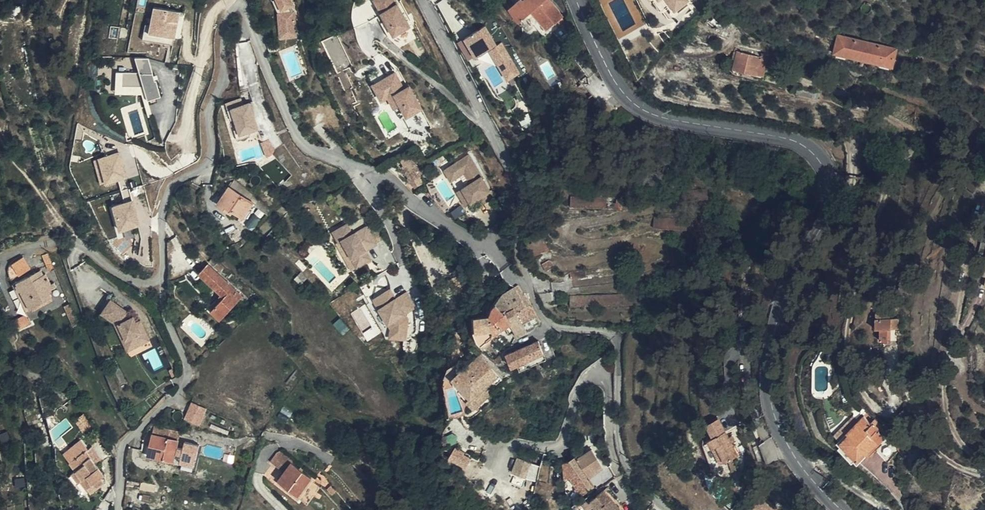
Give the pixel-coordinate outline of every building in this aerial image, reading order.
[(282,9),(296,4),(294,0),(279,0),(282,9)] [(385,19),(388,17),(379,0),(375,0),(385,19)] [(393,0),(379,0),(388,17),(385,19),(394,35),(410,27),(398,5),(396,6),(393,0)] [(549,0),(519,0),(510,8),(520,21),(532,11),(549,31),(564,19),(549,0)] [(688,0),(670,0),(676,8),(688,0)] [(871,7),(869,4),(867,4),(864,4),(862,7),(862,11),(864,13),(869,13),(871,10),(871,7)] [(175,36),(181,11),(155,5),(149,31),(175,36)] [(299,36),(297,10),(279,12),(281,38),(299,36)] [(501,43),(497,46),(485,26),(465,38),(477,58),(490,50),(492,53),(495,51),(498,55),(494,57),(508,80),(520,73),(501,43)] [(337,70),(350,64),(338,33),(324,39),(337,70)] [(896,49),(838,36),(834,52),(892,66),(896,49)] [(760,56),(738,51),(734,68),(734,72),(736,73),(739,74),(742,73),(743,71),(763,75),(768,54),(761,53),(760,56)] [(156,79),(149,56),(136,56),(141,71),(117,70),(117,92),(147,93),(149,98),(161,95),(157,79),(156,79)] [(410,87),(404,90),(402,91),(400,87),(402,86),(395,74),(373,86),(382,101),(391,96),(398,108),(401,106),(407,117),(422,109),(410,87)] [(814,92),(797,87),(796,93),(813,98),(814,92)] [(233,107),(241,134),(260,128),(251,101),(233,107)] [(262,142),(267,155),(274,152),(270,139),(262,142)] [(128,176),(121,151),(99,157),(106,182),(128,176)] [(467,158),(450,169),(456,179),(463,175),(469,186),(461,191),(470,205),(479,199),(492,192),(471,156),(467,158)] [(414,190),(422,185),(410,164),(401,170),(414,190)] [(450,183),(456,179),(450,169),(444,172),(450,183)] [(235,178),(230,185),(254,203),(258,198),(253,193),(235,178)] [(254,203),(230,185),(218,203),(228,211),(230,208),(234,211),(243,218),(253,204),(254,203)] [(461,191),(456,194),(465,208),(470,205),(461,191)] [(492,192),(479,199),(483,206),(494,199),(492,192)] [(572,193),(572,205),(608,205),(608,194),(572,193)] [(141,223),(134,198),(113,204),(120,229),(141,223)] [(258,198),(254,203),(253,204),(259,209),(266,213),(268,215),(272,209),(258,198)] [(266,213),(259,209),(250,220),(256,225),(266,213)] [(346,225),(331,233),(337,243),(340,241),(355,269),(370,261),(365,252),(376,246),(365,227),(351,235),(346,225)] [(533,254),(549,248),(542,230),(526,236),(533,254)] [(355,269),(340,241),(337,243),(335,244),(350,272),(355,269)] [(54,268),(48,253),(42,255),(48,270),(54,268)] [(30,267),(24,256),(11,263),(18,275),(30,267)] [(552,260),(550,259),(542,262),(546,269),(554,265),(552,260)] [(214,307),(223,317),(242,296),(209,263),(199,274),(223,297),(214,307)] [(587,276),(585,268),(570,271),(572,279),(587,276)] [(39,277),(36,272),(12,285),(25,310),(52,297),(48,291),(56,287),(54,283),(51,284),(46,274),(43,275),(39,277)] [(524,293),(518,283),(504,292),(503,293),(513,307),(514,306),(517,311),(523,307),(531,303),(526,293),(524,293)] [(405,315),(416,308),(407,293),(396,300),(390,291),(374,301),(393,330),(393,339),(409,339),(409,320),(405,315)] [(513,307),(503,293),(494,305),(490,315),(476,316),(477,331),(474,331),(477,338),(482,343),(495,335),(503,328),(512,323),(521,318),(517,311),(514,306),(513,307)] [(638,293),(571,294),(572,305),(638,304),(638,293)] [(111,298),(104,308),(110,312),(108,316),(114,321),(116,324),(118,323),(125,338),(129,336),(134,346),(149,339),(140,319),(136,322),(133,315),(130,317),(127,311),(124,314),(120,311),(123,308),(111,298)] [(531,303),(523,307),(534,328),(534,327),(534,326),(535,326),(535,325),(535,323),(540,320),(531,303)] [(220,320),(223,317),(214,307),(210,311),(220,320)] [(523,307),(517,311),(521,318),(524,325),(527,331),(534,328),(523,307)] [(110,312),(104,308),(102,311),(108,316),(110,312)] [(31,322),(27,314),(14,320),(18,328),(31,322)] [(891,339),(891,317),(876,317),(876,327),(881,327),(881,339),(891,339)] [(512,323),(515,330),(524,325),(521,318),(512,323)] [(118,323),(116,324),(128,349),(134,346),(129,336),(125,338),(118,323)] [(518,336),(527,331),(524,325),(515,330),(518,336)] [(547,336),(538,339),(544,353),(547,359),(555,355),(547,336)] [(544,353),(538,339),(506,353),(512,366),(517,364),(544,353)] [(544,353),(517,364),(520,371),(547,359),(544,353)] [(503,378),(489,363),(487,365),(483,362),(478,361),(474,363),(471,366),(470,370),(469,371),(472,377),(462,385),(478,405),(492,393),(489,390),(486,386),(499,375),(502,379),(503,378)] [(472,377),(469,371),(458,380),(462,385),(472,377)] [(489,390),(502,379),(499,375),(486,386),(489,390)] [(193,401),(186,417),(202,424),(208,408),(193,401)] [(910,422),(904,409),(892,419),(901,429),(910,422)] [(877,431),(870,423),(864,415),(846,431),(848,434),(839,441),(856,460),(864,452),(866,453),(883,437),(877,431)] [(875,418),(870,423),(877,431),(882,425),(875,418)] [(412,437),(409,424),(401,426),(404,439),(412,437)] [(155,426),(153,434),(179,440),(181,432),(155,426)] [(708,439),(710,445),(715,444),(723,461),(726,460),(731,458),(736,456),(730,443),(728,438),(725,432),(708,439)] [(174,462),(179,440),(153,434),(148,456),(174,462)] [(86,489),(87,488),(93,484),(97,489),(104,483),(100,477),(104,474),(95,462),(91,456),(86,450),(89,449),(81,439),(70,447),(77,456),(69,461),(75,470),(71,473),(78,482),(80,481),(86,489)] [(899,455),(886,440),(877,448),(890,463),(899,455)] [(715,444),(710,445),(719,464),(723,461),(715,444)] [(77,456),(70,447),(63,452),(69,461),(77,456)] [(270,460),(284,471),(291,462),(293,459),(281,450),(277,452),(270,460)] [(579,489),(589,491),(587,488),(594,484),(592,480),(601,473),(587,452),(570,462),(573,479),(578,489),(579,489)] [(535,481),(541,465),(518,456),(512,472),(535,481)] [(570,462),(562,461),(566,490),(577,490),(578,489),(573,479),(570,462)] [(311,478),(291,462),(284,471),(278,479),(299,495),(311,478)] [(93,484),(87,488),(91,493),(97,489),(93,484)] [(335,491),(331,486),(327,489),(332,494),(335,491)] [(620,508),(605,489),(590,500),(597,509),(617,509),(620,508)] [(762,494),(751,506),(756,509),(780,509),(762,494)]
